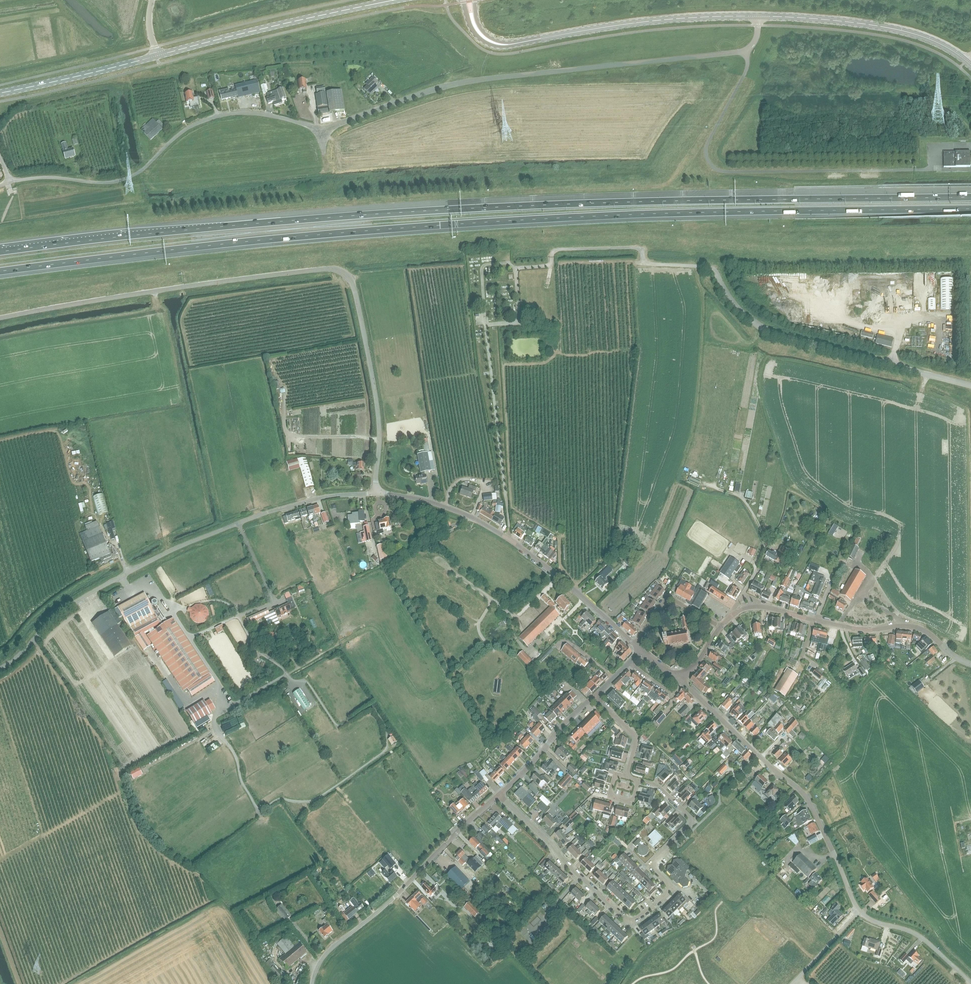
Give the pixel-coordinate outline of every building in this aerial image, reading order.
[(370,96),(378,88),(374,85),(377,82),(373,77),(366,84),(368,86),(364,89),(370,96)] [(303,94),(307,94),(306,80),(298,81),(299,90),(303,90),(303,94)] [(238,98),(260,93),(257,81),(235,86),(236,90),(229,92),(228,89),(219,91),(222,100),(238,97),(238,98)] [(282,89),(266,94),(268,99),(267,99),(268,104),(275,101),(276,103),(281,102),(281,100),(285,99),(282,89)] [(319,115),(340,112),(345,111),(342,91),(325,93),(322,93),(322,94),(316,95),(318,108),(322,107),(322,108),(318,109),(319,115)] [(192,92),(185,94),(186,103),(190,102),(191,107),(200,106),(198,97),(193,98),(192,92)] [(162,130),(156,123),(153,119),(141,130),(144,133),(150,140),(162,130)] [(65,159),(75,157),(73,149),(68,150),(66,143),(62,144),(64,151),(63,152),(65,159)] [(944,167),(970,167),(970,152),(944,152),(944,167)] [(940,279),(941,310),(955,309),(954,279),(940,279)] [(878,335),(876,343),(892,347),(894,339),(878,335)] [(914,346),(924,346),(924,336),(914,336),(914,346)] [(281,389),(279,381),(272,383),(274,391),(276,399),(282,398),(281,394),(285,393),(284,388),(281,389)] [(427,453),(429,452),(428,442),(423,443),(424,452),(420,452),(420,454),(417,454),(421,473),(421,472),(424,472),(431,471),(430,471),(434,470),(433,461),(429,462),(427,453)] [(300,468),(306,488),(314,486),(306,459),(288,459),(291,471),(300,468)] [(364,463),(353,463),(353,460),(348,460),(348,462),(348,465),(349,466),(352,466),(356,466),(356,470),(364,471),(364,463)] [(425,476),(424,472),(421,472),(422,476),(415,477),(416,484),(423,483),(423,484),(427,483),(426,476),(425,476)] [(701,480),(696,478),(692,476),(689,482),(698,486),(701,480)] [(475,492),(477,488),(469,485),(468,489),(462,487),(460,494),(467,496),(466,497),(471,498),(473,491),(475,492)] [(753,493),(746,491),(745,498),(752,500),(753,493)] [(93,497),(98,516),(108,513),(103,494),(93,497)] [(495,514),(491,520),(500,525),(503,521),(504,518),(500,515),(501,506),(496,506),(495,512),(495,513),(495,514)] [(316,520),(316,519),(312,507),(307,509),(309,517),(313,516),(313,518),(314,521),(316,520)] [(480,513),(491,520),(495,514),(495,513),(490,510),(490,511),(484,507),(483,509),(482,509),(480,513)] [(311,526),(307,527),(303,517),(307,516),(305,509),(299,511),(302,522),(301,522),(304,530),(307,529),(311,527),(311,526)] [(283,517),(285,524),(288,523),(288,521),(295,519),(296,521),(300,519),(298,511),(286,515),(286,516),(283,517)] [(360,523),(360,522),(364,522),(363,512),(359,512),(359,514),(354,514),(355,516),(348,516),(349,524),(360,523)] [(382,529),(391,528),(389,519),(388,519),(387,518),(385,518),(384,520),(379,521),(379,523),(375,523),(377,531),(377,530),(378,535),(383,533),(382,529)] [(110,554),(102,534),(97,521),(85,526),(87,531),(80,534),(83,542),(91,562),(110,554)] [(115,529),(113,521),(110,522),(110,523),(107,524),(111,540),(115,539),(112,530),(115,529)] [(362,540),(371,539),(368,524),(363,525),(364,530),(360,531),(362,540)] [(526,526),(524,528),(518,524),(513,531),(516,533),(514,534),(521,539),(525,534),(526,535),(527,533),(530,529),(526,526)] [(539,527),(535,525),(532,530),(530,529),(527,533),(530,535),(525,542),(532,547),(535,542),(533,541),(535,538),(532,536),(535,532),(539,534),(539,533),(542,528),(539,527)] [(539,533),(548,538),(550,535),(551,534),(542,529),(539,533)] [(540,552),(546,544),(549,540),(547,538),(542,544),(540,542),(535,549),(540,552)] [(377,546),(380,560),(387,559),(384,544),(377,546)] [(546,544),(540,552),(544,555),(549,547),(546,544)] [(853,560),(859,548),(853,545),(847,557),(853,560)] [(554,551),(554,549),(551,547),(550,549),(549,549),(544,556),(549,559),(554,551)] [(748,553),(754,556),(757,550),(751,547),(748,553)] [(781,564),(788,551),(781,547),(777,555),(773,553),(773,554),(769,551),(766,556),(774,560),(781,564)] [(554,551),(549,559),(553,562),(557,557),(557,554),(555,553),(557,551),(554,549),(554,551)] [(720,573),(726,577),(729,579),(735,571),(737,573),(741,568),(738,566),(740,564),(731,558),(720,573)] [(642,561),(635,571),(637,573),(641,568),(643,570),(647,564),(645,562),(644,563),(642,561)] [(810,563),(808,568),(818,573),(820,568),(810,563)] [(604,579),(608,575),(612,571),(607,567),(603,571),(605,573),(601,577),(596,582),(603,590),(608,584),(604,579)] [(786,588),(790,580),(791,581),(796,572),(791,569),(786,578),(785,578),(781,586),(783,587),(781,590),(779,589),(774,598),(779,601),(783,593),(786,588)] [(742,584),(750,573),(746,570),(745,572),(743,571),(741,575),(740,574),(737,579),(739,581),(742,584)] [(851,601),(866,576),(855,570),(841,595),(851,601)] [(766,572),(766,574),(765,575),(765,574),(763,579),(768,581),(770,577),(772,575),(766,572)] [(814,572),(810,581),(814,582),(816,583),(824,586),(826,580),(819,577),(820,575),(814,572)] [(734,582),(726,577),(723,581),(731,586),(734,582)] [(777,589),(782,580),(777,577),(772,586),(777,589)] [(701,591),(697,589),(696,590),(695,589),(695,588),(681,580),(678,586),(680,587),(676,594),(688,601),(688,603),(688,604),(692,607),(693,606),(700,610),(708,595),(703,592),(701,591)] [(719,585),(712,580),(710,583),(717,588),(719,585)] [(654,590),(661,596),(665,591),(658,585),(656,583),(654,585),(657,586),(654,590)] [(761,595),(764,588),(760,585),(760,584),(758,583),(757,584),(754,583),(750,590),(761,595)] [(819,597),(824,586),(816,583),(812,594),(819,597)] [(613,596),(618,601),(628,591),(630,589),(625,584),(613,596)] [(209,586),(204,588),(208,598),(213,596),(209,586)] [(734,587),(733,587),(731,586),(726,594),(728,595),(728,596),(736,600),(741,592),(734,587)] [(801,591),(802,588),(797,586),(790,605),(798,608),(801,599),(798,597),(800,591),(801,591)] [(717,597),(720,593),(713,587),(711,590),(709,589),(708,592),(717,597)] [(794,591),(788,589),(786,588),(784,592),(783,596),(782,596),(780,601),(789,604),(794,591)] [(658,601),(661,596),(654,590),(651,594),(649,592),(647,594),(649,596),(650,595),(658,601)] [(615,603),(620,608),(633,595),(628,591),(618,601),(615,603)] [(769,601),(772,594),(771,592),(768,591),(767,592),(764,591),(761,597),(769,601)] [(144,593),(118,608),(124,620),(130,628),(131,627),(134,635),(145,650),(152,645),(143,633),(160,624),(162,626),(147,636),(184,691),(187,689),(192,697),(215,682),(210,674),(173,619),(167,622),(156,606),(158,605),(157,601),(154,600),(151,602),(152,605),(151,605),(144,593)] [(717,597),(724,602),(726,599),(728,600),(729,598),(720,593),(717,597)] [(528,647),(560,616),(553,609),(554,609),(553,608),(555,606),(545,595),(541,598),(551,607),(519,638),(528,647)] [(644,603),(652,609),(656,603),(648,598),(648,597),(646,595),(645,597),(647,599),(644,603)] [(568,608),(571,605),(563,596),(556,603),(559,606),(558,607),(560,609),(561,608),(564,611),(565,610),(567,612),(569,610),(568,608)] [(267,609),(247,618),(249,622),(251,627),(255,626),(252,620),(253,620),(253,621),(264,617),(266,622),(269,629),(280,624),(277,618),(278,617),(279,618),(281,617),(281,616),(288,613),(292,611),(291,610),(296,608),(291,597),(286,599),(288,604),(274,610),(269,613),(267,609)] [(808,611),(812,598),(809,598),(808,602),(803,600),(800,608),(808,611)] [(812,598),(808,611),(814,613),(817,605),(814,604),(815,601),(817,602),(818,601),(812,598),(812,599),(812,598)] [(843,612),(847,605),(844,603),(845,601),(841,599),(836,607),(843,612)] [(649,614),(652,609),(644,603),(642,607),(639,605),(638,607),(640,609),(641,608),(649,614)] [(199,623),(201,623),(203,623),(204,622),(205,621),(207,620),(207,619),(208,617),(208,616),(209,614),(208,613),(208,611),(207,610),(206,608),(205,607),(204,606),(202,606),(201,605),(199,605),(197,605),(196,606),(195,606),(194,607),(193,608),(192,609),(189,608),(187,611),(190,612),(190,614),(190,616),(190,617),(191,619),(192,620),(193,621),(195,622),(196,623),(198,623),(199,623)] [(636,616),(644,621),(647,616),(639,611),(640,610),(637,609),(636,611),(638,612),(636,616)] [(92,624),(101,636),(115,657),(131,646),(117,625),(121,623),(113,610),(92,624)] [(586,622),(592,617),(587,613),(586,614),(583,611),(579,615),(584,620),(581,624),(583,626),(585,624),(586,622)] [(641,627),(644,621),(636,616),(633,620),(631,619),(630,621),(632,623),(633,622),(641,627)] [(592,617),(586,622),(591,627),(596,621),(592,617)] [(677,645),(676,644),(680,644),(683,643),(683,644),(688,644),(687,643),(689,642),(689,641),(688,634),(689,634),(686,617),(684,618),(684,617),(683,618),(681,618),(683,631),(681,631),(681,632),(678,633),(678,632),(678,633),(674,633),(674,634),(671,634),(670,634),(667,635),(666,634),(666,635),(667,636),(663,637),(664,641),(664,643),(665,643),(666,645),(668,645),(668,646),(669,646),(672,645),(672,646),(673,646),(673,645),(676,645),(677,645)] [(766,622),(766,630),(769,630),(775,630),(775,628),(775,619),(771,619),(771,618),(770,618),(770,623),(766,622)] [(775,619),(775,628),(778,628),(777,631),(784,631),(784,624),(781,623),(781,620),(777,619),(777,618),(775,618),(775,619)] [(602,634),(608,628),(604,623),(601,620),(594,627),(597,630),(598,630),(602,634)] [(636,633),(637,631),(634,629),(636,627),(632,624),(631,626),(627,622),(623,627),(633,636),(634,635),(635,635),(637,634),(636,633)] [(796,637),(796,634),(799,625),(795,624),(795,623),(794,623),(792,627),(789,626),(787,634),(790,635),(796,637)] [(798,637),(801,637),(804,638),(806,631),(803,630),(804,627),(800,626),(800,624),(799,624),(799,625),(796,634),(799,635),(798,637)] [(222,625),(215,629),(218,634),(225,630),(222,625)] [(762,631),(763,631),(763,628),(761,628),(761,625),(753,626),(752,626),(753,629),(754,635),(762,634),(762,631)] [(608,639),(613,633),(608,628),(602,634),(597,638),(600,641),(603,637),(603,638),(605,636),(608,639)] [(811,642),(809,647),(814,648),(816,643),(818,644),(819,640),(820,637),(822,630),(814,628),(813,635),(811,642)] [(733,632),(734,633),(740,639),(742,638),(743,639),(748,635),(743,630),(741,632),(738,629),(735,632),(734,631),(733,632)] [(820,637),(819,640),(822,641),(823,638),(826,639),(828,632),(822,630),(820,637)] [(613,644),(618,639),(619,638),(613,633),(608,639),(603,645),(605,647),(610,641),(610,642),(611,643),(613,643),(613,644)] [(741,641),(740,639),(734,633),(731,635),(730,634),(729,635),(732,639),(729,641),(734,647),(737,645),(736,643),(738,641),(739,643),(741,641)] [(913,639),(913,641),(912,644),(915,645),(916,642),(915,642),(916,640),(920,641),(922,637),(914,634),(913,639)] [(920,644),(916,647),(922,653),(925,649),(926,650),(932,644),(926,638),(924,637),(925,636),(924,636),(922,638),(923,639),(919,643),(920,644)] [(871,643),(876,643),(876,637),(864,638),(865,647),(866,647),(866,646),(871,646),(871,643)] [(862,647),(862,638),(853,639),(853,648),(862,647)] [(777,643),(770,639),(767,643),(774,647),(777,643)] [(623,661),(632,652),(622,642),(616,648),(619,651),(620,650),(622,651),(618,656),(623,661)] [(726,650),(728,647),(719,642),(715,648),(721,651),(723,648),(726,650)] [(580,666),(582,664),(585,667),(589,663),(567,644),(561,651),(576,664),(576,663),(580,666)] [(825,652),(826,646),(819,644),(819,645),(818,644),(817,647),(818,648),(817,652),(822,653),(822,652),(825,652)] [(287,647),(282,651),(285,655),(291,651),(287,647)] [(933,656),(938,653),(933,647),(929,651),(928,650),(923,654),(926,658),(931,653),(933,656)] [(138,661),(143,659),(139,650),(134,653),(138,661)] [(808,650),(806,654),(813,659),(815,655),(808,650)] [(527,666),(532,661),(523,651),(518,656),(527,666)] [(722,659),(712,652),(709,657),(716,662),(718,659),(721,661),(722,659)] [(868,656),(871,665),(876,663),(873,654),(868,656)] [(541,663),(547,657),(545,655),(544,655),(538,660),(541,663)] [(928,665),(935,660),(932,657),(926,662),(928,665)] [(868,671),(871,668),(864,659),(860,662),(868,671)] [(701,669),(707,674),(712,669),(708,665),(707,666),(704,663),(700,668),(701,669)] [(715,664),(712,667),(720,673),(723,669),(715,664)] [(847,677),(858,671),(853,664),(843,671),(847,677)] [(798,676),(790,671),(791,670),(787,668),(784,673),(785,674),(775,691),(785,697),(798,676)] [(708,675),(707,674),(701,669),(695,676),(694,676),(691,680),(691,681),(694,684),(693,684),(703,692),(703,691),(706,694),(711,689),(702,681),(708,675)] [(820,679),(823,675),(816,670),(813,673),(820,679)] [(596,676),(602,682),(607,677),(604,674),(603,674),(601,671),(597,675),(596,676)] [(630,677),(632,675),(627,671),(613,685),(618,691),(623,686),(625,687),(631,681),(629,678),(630,677)] [(632,675),(630,677),(636,682),(634,684),(638,687),(644,680),(635,673),(633,676),(632,675)] [(592,693),(602,682),(596,676),(593,680),(594,682),(593,683),(591,681),(585,687),(592,693)] [(821,678),(816,685),(820,688),(825,681),(821,678)] [(169,691),(171,689),(165,680),(163,682),(169,691)] [(643,685),(640,689),(648,694),(651,691),(652,690),(653,688),(654,687),(645,681),(643,685)] [(652,691),(648,697),(650,698),(656,702),(658,700),(660,697),(663,693),(658,689),(657,690),(654,688),(653,688),(652,690),(652,691)] [(299,689),(293,694),(304,710),(310,706),(299,689)] [(683,689),(675,698),(677,701),(678,700),(680,702),(685,698),(688,694),(686,692),(683,689)] [(914,689),(912,691),(918,698),(919,699),(921,697),(914,689)] [(570,706),(574,702),(573,700),(576,697),(571,691),(567,694),(566,693),(561,697),(570,706)] [(614,691),(608,698),(620,710),(625,716),(628,714),(622,708),(626,703),(614,691)] [(660,697),(659,700),(664,703),(665,704),(667,701),(668,702),(670,699),(668,698),(668,697),(663,693),(660,697)] [(688,694),(685,698),(687,700),(686,701),(689,704),(690,703),(692,704),(694,702),(692,700),(694,699),(688,694)] [(566,710),(570,706),(561,697),(557,701),(566,710)] [(730,703),(732,701),(729,699),(722,706),(727,711),(732,705),(730,703)] [(187,711),(194,724),(212,714),(204,700),(187,711)] [(557,701),(553,705),(562,714),(566,710),(557,701)] [(558,718),(562,714),(553,705),(549,709),(558,718)] [(656,715),(663,707),(660,705),(654,713),(656,715)] [(691,711),(686,706),(679,714),(683,718),(691,711)] [(737,706),(730,714),(733,716),(737,719),(743,714),(747,710),(745,708),(742,711),(737,706)] [(534,707),(533,708),(531,710),(538,718),(540,716),(541,715),(534,707)] [(549,709),(551,711),(549,713),(548,712),(546,713),(547,714),(544,717),(550,724),(557,717),(558,718),(549,709)] [(538,723),(541,721),(538,718),(531,710),(530,711),(533,715),(532,716),(538,723)] [(739,721),(743,725),(749,719),(747,717),(752,712),(750,710),(739,721)] [(697,727),(699,725),(706,717),(701,712),(693,721),(691,718),(687,722),(690,724),(692,722),(697,727)] [(601,722),(598,719),(593,714),(580,727),(579,727),(570,736),(575,741),(578,738),(577,737),(580,734),(581,735),(584,732),(588,735),(601,722)] [(661,714),(655,721),(659,725),(666,718),(661,714)] [(777,714),(768,725),(778,734),(783,728),(779,724),(783,719),(777,714)] [(753,722),(755,719),(757,717),(755,715),(753,717),(753,718),(750,721),(744,726),(749,731),(754,726),(752,723),(753,722)] [(763,723),(763,722),(766,719),(764,717),(761,721),(755,727),(750,732),(755,737),(760,731),(757,729),(763,723)] [(789,724),(784,730),(789,734),(793,738),(796,735),(792,731),(798,724),(792,719),(788,723),(789,724)] [(531,724),(533,726),(535,728),(541,733),(545,729),(539,724),(537,726),(535,724),(533,722),(531,724)] [(705,733),(698,740),(705,747),(712,739),(709,736),(714,731),(714,730),(717,728),(712,723),(706,729),(704,731),(705,733)] [(537,738),(541,733),(535,728),(531,732),(537,738)] [(779,737),(771,730),(767,734),(775,741),(779,737)] [(615,745),(618,746),(624,748),(626,742),(627,739),(624,738),(624,736),(622,734),(620,732),(615,736),(617,738),(615,745)] [(719,740),(715,743),(717,746),(719,748),(728,739),(724,734),(719,740)] [(524,740),(530,745),(534,741),(528,735),(524,740)] [(398,741),(394,736),(389,740),(392,745),(398,741)] [(208,738),(202,745),(210,753),(216,746),(208,738)] [(713,745),(712,745),(717,740),(715,738),(710,743),(710,742),(708,744),(710,747),(713,745)] [(728,739),(719,748),(721,750),(724,752),(727,748),(732,743),(728,739)] [(526,750),(530,745),(524,740),(520,744),(526,750)] [(742,755),(746,750),(737,742),(733,746),(742,755)] [(653,749),(643,746),(641,753),(644,754),(644,756),(643,756),(642,759),(649,761),(650,756),(651,756),(653,749)] [(563,761),(569,754),(562,747),(556,754),(563,761)] [(621,760),(624,751),(615,749),(615,748),(610,747),(609,752),(612,752),(611,757),(621,760)] [(781,747),(773,755),(777,759),(783,754),(780,751),(783,749),(781,747)] [(514,752),(512,751),(510,748),(508,750),(512,754),(510,756),(515,761),(519,757),(514,752)] [(514,752),(519,757),(523,752),(518,748),(514,752)] [(743,758),(746,761),(751,755),(747,751),(741,757),(738,760),(740,762),(743,758)] [(582,755),(580,758),(585,762),(587,759),(590,756),(585,753),(583,756),(582,755)] [(785,767),(792,760),(786,754),(779,761),(785,767)] [(515,761),(510,756),(507,759),(503,755),(502,757),(504,759),(505,761),(511,766),(515,761)] [(687,762),(684,765),(686,768),(690,765),(693,762),(690,759),(687,762)] [(616,771),(618,764),(607,760),(606,765),(603,764),(601,770),(609,772),(609,769),(616,771)] [(506,770),(511,766),(505,761),(501,765),(506,770)] [(553,769),(557,766),(551,761),(548,764),(546,762),(543,764),(545,765),(542,769),(548,775),(550,773),(552,775),(555,772),(553,769)] [(661,775),(658,778),(664,783),(673,774),(668,768),(664,772),(661,770),(662,765),(659,764),(657,772),(660,773),(661,775)] [(573,773),(577,769),(571,765),(568,769),(573,773)] [(583,774),(587,769),(584,766),(579,771),(583,774)] [(638,766),(636,772),(645,774),(645,772),(648,773),(649,769),(647,768),(638,766)] [(728,769),(724,766),(718,772),(721,776),(728,769)] [(491,769),(500,777),(505,772),(500,768),(497,771),(493,767),(491,769)] [(142,775),(139,768),(130,772),(133,779),(142,775)] [(495,782),(500,777),(491,769),(489,771),(493,775),(490,778),(495,782)] [(596,779),(606,782),(608,776),(602,774),(603,771),(595,769),(594,774),(595,775),(597,776),(596,779)] [(483,778),(480,774),(478,772),(475,774),(481,782),(484,779),(483,778)] [(541,778),(537,774),(532,779),(539,785),(544,780),(548,784),(550,782),(544,775),(541,778)] [(563,789),(573,779),(568,775),(559,785),(563,789)] [(758,792),(768,782),(760,775),(752,785),(757,789),(756,790),(758,792)] [(668,787),(673,792),(679,785),(676,782),(678,780),(677,779),(677,778),(675,776),(670,781),(672,783),(668,787)] [(473,786),(481,796),(488,790),(485,786),(484,786),(482,783),(479,786),(476,783),(473,786)] [(585,783),(582,786),(588,792),(591,788),(585,783)] [(528,787),(537,795),(539,792),(531,784),(528,787)] [(693,784),(690,787),(692,789),(696,792),(699,790),(695,786),(693,784)] [(471,804),(481,796),(473,786),(468,791),(466,789),(462,793),(463,795),(471,804)] [(522,801),(531,791),(530,790),(527,793),(522,787),(515,794),(522,801)] [(778,797),(781,795),(778,792),(778,791),(774,787),(767,793),(766,793),(764,795),(768,799),(772,795),(774,796),(775,795),(778,797)] [(688,791),(684,788),(679,793),(681,795),(679,798),(684,802),(688,798),(689,799),(691,798),(690,796),(692,794),(688,791)] [(640,794),(638,801),(648,804),(652,805),(654,797),(653,797),(654,793),(655,790),(650,789),(649,792),(648,792),(647,795),(642,794),(640,794)] [(531,791),(522,801),(530,808),(536,801),(534,799),(536,796),(531,791)] [(543,795),(539,799),(542,802),(545,804),(547,807),(551,803),(543,795)] [(693,811),(700,804),(697,801),(699,799),(695,795),(690,801),(692,803),(688,807),(693,811)] [(794,797),(784,806),(790,813),(796,807),(795,806),(799,802),(794,797)] [(455,804),(450,808),(457,816),(462,812),(461,811),(464,809),(465,810),(470,806),(465,799),(461,802),(459,804),(457,806),(455,804)] [(592,804),(590,811),(593,812),(593,810),(599,811),(601,802),(596,801),(595,805),(592,804)] [(542,802),(537,807),(540,809),(542,812),(547,807),(545,804),(542,802)] [(613,808),(611,808),(611,805),(606,804),(603,815),(610,817),(611,814),(613,808)] [(709,809),(704,804),(702,806),(700,804),(693,811),(697,815),(701,811),(704,814),(709,809)] [(657,817),(658,818),(661,815),(664,818),(671,811),(666,806),(661,811),(658,808),(653,813),(657,817)] [(617,807),(615,815),(627,818),(630,810),(617,807)] [(485,821),(491,814),(486,810),(480,816),(485,821)] [(807,811),(795,817),(797,822),(800,827),(804,825),(812,821),(807,811)] [(578,814),(575,812),(563,824),(567,829),(573,823),(571,821),(578,814)] [(497,814),(488,823),(494,829),(496,826),(500,830),(503,827),(508,831),(513,826),(508,820),(505,817),(502,820),(497,814)] [(549,815),(544,820),(549,825),(548,826),(551,828),(556,823),(556,822),(559,819),(557,817),(554,820),(549,815)] [(647,817),(643,821),(647,825),(651,820),(647,817)] [(677,817),(673,821),(671,819),(666,823),(670,827),(669,828),(672,830),(673,830),(676,828),(675,828),(678,824),(679,824),(682,822),(677,817)] [(815,823),(807,827),(811,835),(819,831),(815,823)] [(486,825),(482,829),(488,835),(488,834),(490,836),(491,836),(493,838),(493,839),(496,842),(497,842),(500,839),(486,825)] [(517,831),(518,830),(513,826),(508,831),(512,835),(514,834),(517,831)] [(560,840),(565,837),(563,834),(566,832),(564,829),(561,831),(556,834),(560,840)] [(661,839),(661,837),(660,836),(660,835),(655,830),(651,834),(651,835),(650,836),(650,838),(651,839),(651,840),(652,840),(649,843),(654,848),(660,842),(659,842),(660,841),(660,840),(661,839)] [(807,840),(809,843),(810,845),(819,840),(816,835),(807,840)] [(565,837),(560,840),(565,846),(569,843),(572,841),(570,838),(568,840),(565,837)] [(484,849),(480,845),(474,838),(470,842),(485,858),(490,854),(484,849)] [(642,845),(641,846),(640,844),(642,842),(639,839),(633,845),(636,847),(638,845),(639,847),(639,848),(638,849),(638,850),(638,851),(638,852),(638,853),(639,854),(639,855),(640,855),(641,856),(642,856),(643,856),(644,856),(645,856),(646,856),(646,855),(647,855),(648,854),(648,853),(649,852),(649,851),(649,850),(648,849),(648,848),(647,847),(646,846),(645,846),(644,845),(643,845),(642,845)] [(572,855),(578,850),(580,848),(579,846),(576,848),(573,846),(568,851),(572,855)] [(469,859),(465,855),(461,850),(456,855),(458,857),(456,859),(463,866),(466,863),(465,862),(469,859)] [(578,850),(572,855),(577,860),(582,855),(578,850)] [(594,859),(590,855),(591,854),(589,852),(585,856),(587,858),(581,864),(586,869),(591,863),(594,859)] [(629,859),(625,855),(624,855),(622,853),(614,861),(615,862),(617,863),(620,862),(624,865),(629,859)] [(808,879),(817,869),(801,854),(793,863),(808,879)] [(382,860),(379,863),(384,869),(387,866),(390,869),(396,864),(388,855),(382,860)] [(469,859),(465,862),(466,863),(475,873),(482,867),(481,866),(474,859),(474,858),(471,861),(469,859)] [(628,869),(634,864),(629,859),(624,865),(628,869)] [(688,887),(689,882),(685,878),(688,866),(682,860),(679,860),(678,859),(674,861),(673,865),(668,867),(667,871),(671,875),(671,876),(678,884),(679,884),(683,888),(688,887)] [(591,863),(586,869),(590,873),(595,867),(593,865),(595,862),(593,860),(591,863)] [(550,872),(555,866),(550,862),(545,868),(548,870),(545,874),(547,875),(550,872)] [(632,874),(638,869),(638,868),(634,864),(628,869),(632,874)] [(800,872),(793,864),(790,867),(798,875),(800,872)] [(554,876),(559,871),(555,866),(550,872),(554,876)] [(456,867),(447,876),(449,877),(451,880),(461,890),(464,887),(470,882),(456,867)] [(636,879),(642,873),(638,869),(632,874),(636,879)] [(372,870),(367,873),(371,878),(376,874),(372,870)] [(390,883),(397,876),(392,871),(389,874),(386,870),(382,873),(390,883)] [(599,881),(604,876),(607,872),(605,870),(602,874),(599,871),(594,877),(599,881)] [(559,880),(564,875),(559,871),(554,876),(559,880)] [(641,883),(646,878),(642,873),(636,879),(641,883)] [(604,876),(599,881),(604,885),(609,880),(606,878),(608,876),(605,874),(604,876)] [(812,881),(809,884),(814,889),(822,880),(816,874),(810,879),(812,881)] [(564,875),(559,880),(564,885),(569,879),(564,875)] [(645,888),(651,882),(646,878),(641,883),(645,888)] [(863,884),(860,885),(864,890),(866,889),(868,892),(874,887),(872,885),(869,881),(867,878),(861,882),(863,884)] [(611,892),(617,885),(613,882),(607,888),(611,892)] [(651,882),(645,888),(648,891),(646,892),(651,896),(656,890),(654,888),(655,887),(651,882)] [(426,883),(422,887),(424,890),(427,894),(431,897),(434,894),(437,897),(440,894),(434,887),(432,889),(426,883)] [(615,896),(621,889),(617,885),(611,892),(615,896)] [(507,887),(505,889),(510,895),(513,893),(507,887)] [(576,899),(581,893),(576,889),(571,894),(576,899)] [(618,899),(625,892),(621,889),(615,896),(618,899)] [(412,897),(407,902),(416,912),(422,906),(419,903),(421,901),(425,905),(428,902),(424,898),(422,895),(418,891),(412,897)] [(622,902),(628,896),(625,892),(618,899),(622,902)] [(874,901),(878,898),(873,892),(869,895),(874,901)] [(581,893),(576,899),(580,903),(585,897),(581,893)] [(684,908),(690,901),(685,896),(683,898),(680,895),(675,899),(684,908)] [(626,906),(632,899),(628,896),(622,902),(626,906)] [(359,905),(354,898),(349,902),(352,906),(343,913),(346,916),(349,920),(363,908),(360,904),(359,905)] [(632,899),(626,906),(630,910),(636,903),(632,899)] [(680,912),(684,908),(675,899),(671,903),(678,910),(680,912)] [(447,902),(441,905),(445,910),(450,907),(447,902)] [(470,902),(465,907),(475,918),(480,913),(470,902)] [(588,915),(596,907),(591,902),(586,908),(589,910),(586,913),(588,915)] [(673,914),(678,910),(671,903),(667,908),(673,914)] [(276,909),(285,921),(291,916),(281,905),(276,909)] [(831,910),(828,913),(831,917),(828,921),(833,926),(838,920),(843,915),(838,911),(840,908),(836,905),(831,910)] [(596,907),(588,915),(590,917),(593,914),(595,916),(600,911),(596,907)] [(669,918),(673,914),(667,908),(663,912),(669,918)] [(345,923),(349,920),(346,916),(343,913),(339,916),(345,923)] [(665,919),(663,920),(660,915),(655,918),(660,926),(663,924),(664,925),(666,924),(667,925),(669,923),(665,919)] [(603,926),(609,919),(605,916),(599,922),(603,926)] [(655,929),(660,926),(655,918),(650,922),(655,929)] [(328,935),(332,931),(327,925),(328,924),(324,919),(322,921),(326,925),(319,931),(324,938),(325,938),(326,938),(328,937),(328,935)] [(607,929),(613,923),(609,919),(603,926),(607,929)] [(650,933),(655,929),(650,922),(645,925),(650,933)] [(611,933),(617,926),(613,923),(607,929),(611,933)] [(648,935),(650,933),(645,925),(640,929),(643,933),(641,935),(644,940),(649,937),(648,935)] [(614,936),(621,930),(617,926),(611,933),(614,936)] [(853,928),(846,937),(848,938),(855,930),(853,928)] [(618,940),(624,933),(621,930),(614,936),(618,940)] [(618,940),(622,943),(628,937),(624,933),(618,940)] [(287,969),(307,952),(299,943),(295,947),(286,937),(284,939),(282,936),(275,942),(285,954),(279,959),(287,969)] [(880,957),(882,950),(878,949),(880,942),(873,940),(872,942),(869,941),(870,940),(865,939),(862,947),(868,949),(869,948),(877,951),(876,956),(880,957)] [(922,961),(918,957),(919,956),(914,952),(909,957),(905,954),(900,960),(903,963),(906,960),(911,964),(914,962),(918,965),(922,961)] [(283,976),(274,966),(269,960),(264,965),(269,971),(278,981),(283,976)]
